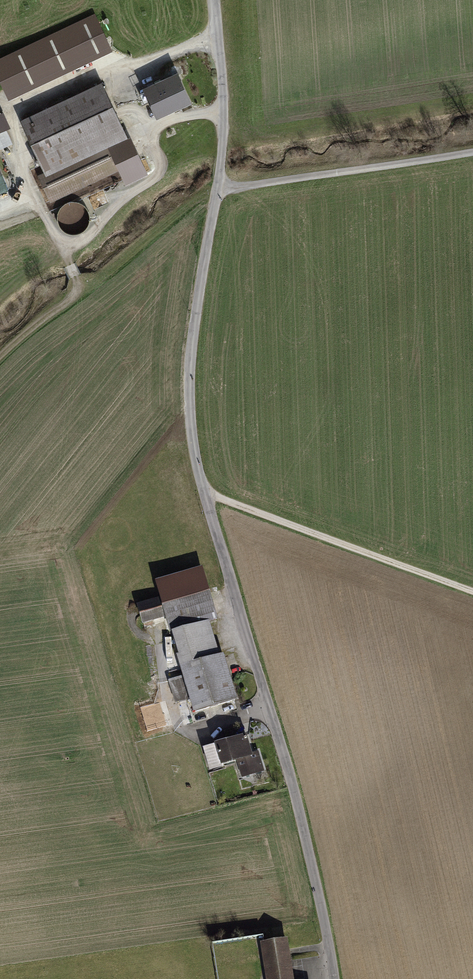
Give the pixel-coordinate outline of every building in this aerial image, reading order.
[(0,60),(0,75),(9,93),(108,47),(93,17),(0,60)] [(177,73),(144,89),(157,116),(190,101),(177,73)] [(124,131),(102,84),(21,121),(45,173),(40,176),(51,200),(119,168),(126,182),(144,174),(127,139),(109,147),(108,145),(84,156),(82,150),(124,131)] [(9,143),(3,130),(0,123),(0,147),(9,143)] [(89,230),(87,206),(71,207),(72,231),(89,230)] [(196,711),(235,700),(228,677),(224,678),(217,657),(206,623),(216,620),(202,572),(158,585),(162,597),(137,605),(143,623),(167,616),(185,677),(171,681),(177,702),(191,697),(196,711)] [(158,702),(137,709),(143,728),(164,721),(158,702)] [(231,740),(216,744),(222,764),(237,760),(240,771),(261,765),(257,752),(251,754),(246,738),(244,738),(244,740),(232,744),(231,740)] [(261,941),(266,978),(295,978),(289,937),(261,941)]
